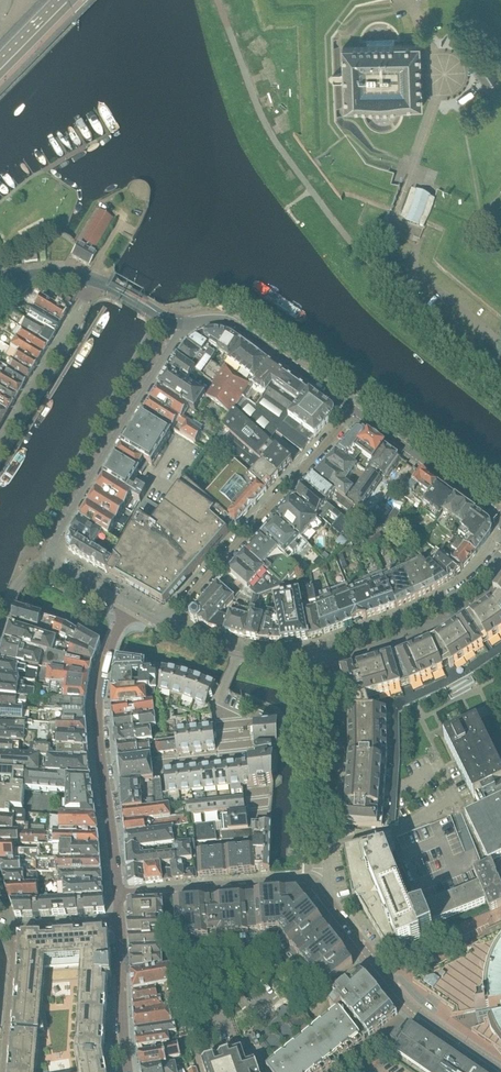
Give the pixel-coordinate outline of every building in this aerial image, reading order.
[(344,75),(332,76),(333,84),(344,84),(345,109),(397,107),(397,108),(422,107),(422,91),(421,91),(420,61),(421,61),(420,45),(394,46),(394,47),(342,49),(344,75)] [(493,90),(500,85),(497,80),(500,77),(500,75),(498,70),(500,69),(499,66),(496,68),(492,61),(495,60),(493,57),(491,59),(487,52),(470,63),(474,69),(471,71),(473,73),(475,72),(479,78),(477,80),(478,82),(481,81),(485,87),(490,84),(493,90)] [(425,224),(434,199),(429,197),(430,197),(417,192),(417,193),(412,191),(410,198),(402,218),(424,226),(425,224)] [(82,241),(80,245),(90,251),(92,248),(95,249),(113,218),(99,210),(81,241),(82,241)] [(78,244),(71,256),(86,265),(89,265),(95,254),(90,251),(80,245),(78,244)] [(33,310),(47,318),(53,306),(40,298),(33,310)] [(19,302),(12,310),(14,312),(17,313),(18,311),(18,310),(17,310),(17,309),(18,309),(18,308),(19,308),(20,308),(23,304),(19,302)] [(53,306),(47,318),(59,326),(67,314),(53,306)] [(33,310),(27,320),(53,336),(59,326),(47,318),(33,310)] [(11,314),(4,321),(47,347),(53,336),(27,320),(19,315),(17,313),(14,312),(11,314)] [(42,356),(47,347),(4,321),(0,325),(0,330),(1,331),(11,337),(16,340),(42,356)] [(207,332),(204,333),(206,342),(211,345),(214,347),(211,351),(210,350),(209,352),(206,356),(213,360),(216,355),(219,350),(230,334),(227,333),(224,332),(221,331),(217,331),(214,331),(211,331),(207,332)] [(200,334),(199,335),(197,336),(194,338),(192,339),(190,341),(188,343),(204,354),(206,351),(209,352),(210,350),(209,350),(211,348),(209,347),(211,345),(206,342),(204,333),(203,333),(202,333),(201,334),(200,334)] [(223,367),(241,342),(234,336),(230,334),(219,350),(226,355),(220,365),(223,367)] [(16,340),(10,348),(37,364),(42,356),(16,340)] [(233,363),(246,345),(241,342),(223,367),(223,368),(250,388),(251,387),(256,380),(233,363)] [(213,360),(206,356),(204,354),(188,343),(187,344),(178,358),(199,372),(214,382),(220,373),(223,368),(223,367),(220,365),(213,360)] [(256,380),(268,361),(246,345),(233,363),(256,380)] [(5,357),(11,361),(31,373),(37,364),(10,348),(5,357)] [(170,372),(189,383),(206,394),(232,414),(236,409),(243,397),(250,388),(223,368),(220,373),(214,382),(199,372),(178,358),(170,372)] [(11,361),(7,369),(27,381),(31,373),(11,361)] [(275,384),(283,372),(268,361),(256,380),(251,387),(250,388),(243,397),(256,407),(263,396),(273,383),(275,384)] [(22,389),(27,381),(7,369),(4,367),(0,365),(0,375),(22,389)] [(202,416),(222,428),(225,424),(232,414),(206,394),(189,383),(170,372),(160,388),(202,416)] [(283,372),(275,384),(299,403),(309,391),(283,372)] [(17,398),(22,389),(0,375),(0,387),(17,398)] [(243,397),(236,409),(271,440),(278,431),(276,429),(299,403),(275,384),(273,383),(263,396),(256,407),(243,397)] [(17,398),(0,387),(0,399),(12,406),(17,398)] [(196,425),(202,416),(160,388),(151,401),(183,421),(185,418),(196,425)] [(309,391),(299,403),(276,429),(302,450),(311,440),(333,415),(334,415),(334,414),(334,413),(334,412),(334,411),(334,410),(333,409),(333,408),(309,391)] [(12,406),(0,399),(0,411),(6,415),(12,406)] [(203,433),(213,440),(222,428),(202,416),(196,425),(185,418),(183,421),(151,401),(145,411),(174,429),(197,443),(203,433)] [(280,475),(293,460),(236,409),(232,414),(225,424),(280,475)] [(117,457),(139,471),(142,473),(145,467),(148,462),(152,464),(171,433),(143,415),(123,447),(120,452),(117,457)] [(213,440),(235,460),(267,489),(280,475),(225,424),(222,428),(213,440)] [(315,475),(347,499),(354,488),(347,483),(350,478),(347,476),(374,437),(362,429),(361,429),(360,429),(359,429),(357,429),(356,430),(355,430),(315,475)] [(374,437),(355,465),(365,472),(384,445),(374,437)] [(365,472),(358,483),(354,488),(347,499),(354,504),(360,508),(397,454),(384,445),(365,472)] [(117,457),(105,477),(128,490),(133,493),(132,496),(140,501),(147,490),(138,485),(136,489),(130,486),(139,471),(117,457)] [(235,460),(204,494),(236,524),(267,489),(235,460)] [(423,504),(438,484),(414,466),(409,472),(416,477),(403,494),(413,502),(415,500),(422,505),(423,504)] [(315,475),(305,486),(328,503),(334,495),(337,497),(336,498),(338,499),(337,501),(349,511),(354,504),(347,499),(315,475)] [(133,493),(128,490),(105,477),(81,518),(109,535),(132,496),(133,493)] [(112,561),(106,572),(107,572),(162,603),(166,602),(236,524),(204,494),(185,477),(164,508),(158,516),(156,519),(152,524),(140,517),(123,543),(122,544),(112,561)] [(438,484),(423,504),(422,505),(420,509),(437,522),(444,512),(456,497),(438,484)] [(305,486),(297,496),(319,515),(323,520),(329,512),(331,514),(332,516),(333,516),(333,517),(334,518),(334,519),(335,520),(337,521),(332,527),(342,536),(353,523),(345,518),(328,503),(305,486)] [(297,496),(278,517),(302,537),(311,527),(315,531),(318,531),(323,526),(323,523),(317,518),(319,515),(297,496)] [(146,497),(140,506),(158,516),(164,508),(146,497)] [(440,527),(446,531),(466,504),(456,497),(444,512),(450,516),(446,521),(445,520),(440,527)] [(400,503),(384,526),(390,530),(404,509),(404,504),(400,503)] [(458,522),(464,526),(475,511),(466,504),(446,531),(452,535),(456,529),(455,528),(458,522)] [(137,508),(118,540),(123,543),(140,517),(152,524),(156,519),(137,508)] [(490,522),(489,520),(475,511),(464,526),(485,541),(490,534),(491,532),(491,530),(492,528),(491,527),(491,525),(490,523),(490,522)] [(415,515),(410,522),(414,524),(418,518),(415,515)] [(278,517),(262,535),(289,559),(291,561),(295,556),(294,555),(299,549),(300,550),(307,542),(302,537),(278,517)] [(118,540),(109,535),(81,518),(71,536),(93,549),(112,561),(122,544),(123,543),(118,540)] [(477,553),(485,541),(464,526),(459,533),(458,534),(468,540),(465,544),(477,553)] [(262,535),(246,552),(265,569),(281,583),(282,583),(281,583),(288,575),(289,576),(296,569),(300,573),(302,571),(289,559),(262,535)] [(73,553),(80,557),(106,572),(112,561),(93,549),(71,536),(69,539),(68,541),(68,543),(68,544),(68,546),(69,548),(69,549),(70,551),(72,552),(73,553)] [(477,553),(465,544),(452,536),(448,541),(450,542),(447,547),(443,544),(438,550),(453,562),(462,569),(477,553)] [(427,560),(432,565),(449,580),(454,575),(455,575),(462,569),(453,562),(438,550),(435,548),(427,560)] [(281,583),(265,569),(246,552),(229,572),(238,579),(245,585),(254,593),(257,596),(260,595),(264,593),(269,591),(277,588),(282,585),(281,583)] [(343,554),(339,556),(344,567),(347,566),(343,554)] [(322,566),(320,567),(323,574),(332,570),(332,568),(338,565),(335,556),(322,566)] [(436,587),(427,567),(424,560),(420,562),(418,558),(409,563),(410,565),(404,568),(417,597),(431,591),(436,587)] [(382,572),(384,577),(397,606),(417,597),(404,568),(401,569),(399,564),(382,572)] [(432,565),(427,567),(436,587),(449,580),(432,565)] [(364,578),(364,579),(366,585),(377,613),(397,606),(384,577),(382,572),(381,571),(364,578)] [(239,591),(245,585),(238,579),(232,586),(233,588),(238,593),(239,591)] [(360,620),(377,613),(366,585),(364,579),(364,580),(353,583),(355,589),(349,591),(360,620)] [(209,627),(219,615),(233,598),(228,593),(230,589),(221,581),(191,614),(191,618),(195,622),(199,621),(209,627)] [(329,590),(332,598),(343,626),(360,620),(349,591),(348,588),(346,584),(330,589),(329,590)] [(316,594),(314,588),(307,589),(311,606),(312,606),(313,608),(303,610),(308,638),(323,634),(316,594)] [(332,598),(329,590),(316,594),(323,634),(343,626),(332,598)] [(300,592),(274,598),(277,614),(283,642),(308,638),(303,610),(300,592)] [(251,617),(246,638),(258,640),(264,617),(266,611),(257,609),(260,595),(257,596),(254,593),(249,609),(251,609),(249,617),(251,617)] [(495,594),(490,600),(491,600),(435,637),(436,638),(449,665),(450,667),(454,664),(500,632),(500,599),(495,594)] [(209,627),(246,638),(251,617),(249,617),(251,609),(249,609),(239,605),(235,604),(233,605),(231,612),(230,612),(229,613),(227,618),(219,615),(209,627)] [(16,607),(12,620),(39,628),(43,615),(42,615),(33,612),(30,611),(17,607),(16,607)] [(264,617),(258,640),(283,642),(277,614),(274,613),(275,611),(267,609),(267,611),(266,611),(264,617)] [(43,615),(39,628),(54,632),(58,621),(54,619),(48,617),(43,615)] [(58,621),(54,632),(56,635),(62,638),(68,625),(68,624),(59,620),(58,621)] [(6,640),(11,642),(25,646),(25,647),(43,653),(46,653),(50,654),(54,655),(59,644),(60,641),(10,625),(6,640)] [(60,641),(60,644),(74,649),(80,632),(78,631),(75,629),(70,626),(68,625),(62,638),(60,641)] [(80,632),(74,649),(96,656),(101,646),(101,645),(89,638),(81,633),(80,632)] [(397,655),(398,656),(410,684),(443,669),(449,665),(436,638),(431,641),(430,640),(397,655)] [(42,667),(46,653),(43,653),(25,647),(25,646),(11,642),(6,640),(0,660),(11,662),(42,667)] [(59,644),(54,655),(69,658),(93,664),(96,656),(74,649),(59,644)] [(93,664),(69,658),(54,655),(50,654),(46,653),(42,667),(40,680),(48,680),(48,684),(87,688),(90,676),(93,664)] [(117,659),(114,672),(152,672),(152,676),(157,677),(160,666),(158,666),(153,665),(151,664),(150,664),(148,663),(145,663),(142,662),(143,658),(125,655),(124,660),(120,659),(117,659)] [(401,688),(410,684),(398,656),(392,658),(392,657),(358,667),(367,698),(401,688)] [(11,664),(0,663),(0,676),(16,679),(25,680),(31,682),(37,683),(38,669),(11,664)] [(341,672),(350,703),(349,703),(349,710),(348,710),(349,758),(346,806),(348,806),(347,811),(345,811),(344,824),(382,827),(387,759),(386,709),(371,709),(367,698),(358,667),(357,667),(359,673),(355,674),(353,668),(341,672)] [(160,685),(158,691),(171,693),(175,675),(176,671),(163,668),(162,672),(160,685)] [(175,675),(171,693),(182,697),(188,678),(189,675),(176,671),(175,675)] [(114,672),(112,689),(147,689),(148,702),(155,701),(156,682),(157,677),(152,676),(152,672),(114,672)] [(188,678),(182,697),(193,701),(201,683),(202,679),(189,675),(188,678)] [(16,679),(0,676),(0,686),(24,689),(25,680),(16,679)] [(201,683),(193,701),(206,706),(209,699),(210,698),(213,697),(212,694),(214,689),(215,686),(216,685),(202,679),(201,683)] [(37,683),(36,691),(35,699),(39,699),(46,700),(49,701),(49,700),(65,701),(76,701),(86,702),(87,688),(48,684),(48,680),(40,680),(40,684),(37,683)] [(0,686),(0,696),(18,697),(27,698),(35,699),(36,691),(34,690),(24,689),(0,686)] [(135,704),(144,703),(148,702),(147,689),(112,689),(113,707),(129,705),(135,704)] [(18,697),(0,696),(0,709),(11,710),(23,710),(26,710),(27,698),(18,697)] [(86,702),(76,701),(65,701),(49,700),(49,701),(46,700),(45,712),(46,712),(47,712),(49,712),(74,712),(86,712),(86,702)] [(129,705),(113,707),(114,718),(155,712),(157,712),(155,701),(148,702),(144,703),(135,704),(136,708),(129,709),(129,705)] [(11,710),(0,709),(0,720),(17,721),(22,722),(23,710),(11,710)] [(39,723),(46,723),(47,712),(45,712),(40,712),(39,723)] [(49,724),(58,724),(69,724),(69,723),(86,723),(86,712),(74,712),(49,712),(47,712),(46,723),(49,724)] [(155,712),(114,718),(115,732),(150,726),(157,725),(155,712)] [(478,722),(477,723),(473,715),(465,719),(469,727),(445,739),(474,798),(476,797),(486,792),(487,794),(500,788),(500,770),(478,722)] [(26,733),(25,742),(24,742),(24,744),(24,745),(32,745),(48,746),(49,739),(49,733),(49,724),(46,723),(39,723),(38,723),(37,723),(31,723),(22,722),(17,721),(0,720),(0,731),(26,733)] [(58,724),(58,734),(69,734),(69,735),(87,737),(86,724),(86,723),(69,723),(69,724),(58,724)] [(247,785),(251,785),(273,782),(274,770),(276,770),(278,759),(278,748),(279,725),(270,726),(254,726),(255,761),(245,762),(241,763),(240,763),(243,785),(244,785),(247,785)] [(115,732),(117,745),(149,740),(153,739),(150,726),(115,732)] [(213,726),(200,727),(203,750),(216,749),(215,740),(217,737),(214,734),(213,726)] [(200,727),(188,729),(190,751),(203,750),(200,727)] [(188,729),(175,730),(176,738),(177,750),(177,753),(190,751),(188,729)] [(26,733),(0,731),(0,741),(24,742),(25,742),(26,733)] [(53,739),(52,746),(59,748),(88,749),(87,737),(69,735),(69,734),(58,734),(54,734),(53,739)] [(168,739),(156,740),(157,753),(177,750),(176,738),(168,739)] [(151,753),(149,740),(117,745),(119,757),(151,753)] [(21,746),(24,746),(24,745),(24,744),(16,743),(16,744),(12,743),(12,744),(0,744),(0,754),(21,755),(21,754),(21,746)] [(32,745),(31,755),(40,756),(48,757),(78,759),(78,758),(89,758),(88,750),(88,749),(59,748),(52,746),(48,746),(32,745)] [(40,756),(31,755),(21,754),(21,755),(0,754),(0,771),(26,771),(40,772),(40,756)] [(40,772),(48,772),(65,773),(65,775),(91,776),(89,758),(78,758),(78,759),(48,757),(40,756),(40,772)] [(119,760),(122,784),(154,781),(151,756),(119,760)] [(228,764),(231,787),(243,786),(244,785),(243,785),(240,763),(241,763),(228,764)] [(216,765),(218,788),(231,787),(228,764),(216,765)] [(203,767),(205,790),(218,788),(216,765),(203,767)] [(190,768),(192,791),(205,790),(203,767),(190,768)] [(192,791),(190,768),(177,769),(179,792),(192,791)] [(164,771),(167,793),(179,792),(177,769),(164,771)] [(11,817),(12,813),(22,814),(24,789),(26,771),(0,771),(0,816),(11,817)] [(65,773),(48,772),(40,772),(26,771),(24,789),(67,792),(67,813),(82,813),(82,817),(92,818),(96,817),(95,812),(91,776),(65,775),(65,773)] [(122,784),(123,811),(164,806),(163,798),(163,797),(162,794),(161,780),(154,781),(122,784)] [(489,862),(500,856),(500,788),(487,794),(486,792),(476,797),(481,807),(466,814),(489,862)] [(244,797),(232,799),(233,810),(245,808),(244,797)] [(232,799),(219,800),(220,811),(233,810),(232,799)] [(219,800),(206,801),(207,812),(220,811),(219,800)] [(206,801),(193,803),(195,814),(207,812),(206,801)] [(193,803),(185,804),(187,815),(192,814),(195,814),(193,803)] [(123,811),(124,822),(169,817),(171,817),(169,805),(164,806),(123,811)] [(249,830),(248,826),(247,812),(220,814),(221,822),(222,831),(222,832),(249,830)] [(12,813),(11,817),(0,816),(0,831),(20,832),(28,832),(29,825),(25,825),(25,814),(22,814),(12,813)] [(145,820),(124,822),(126,833),(126,834),(143,832),(155,830),(168,829),(193,826),(193,825),(192,814),(187,815),(171,817),(169,817),(169,820),(150,822),(150,821),(145,822),(145,820)] [(98,833),(96,817),(92,818),(82,817),(61,816),(61,818),(60,816),(49,816),(48,828),(43,828),(43,833),(47,833),(51,833),(56,834),(61,834),(98,835),(98,833)] [(143,832),(126,834),(126,835),(126,848),(126,849),(145,848),(194,843),(194,842),(216,840),(215,832),(222,831),(221,822),(193,825),(193,826),(168,829),(155,830),(143,832)] [(270,824),(268,824),(253,823),(253,826),(254,847),(267,847),(269,847),(271,847),(271,843),(272,824),(270,824)] [(230,841),(225,842),(227,874),(228,874),(256,872),(254,847),(253,826),(248,826),(249,830),(222,832),(223,839),(249,838),(250,847),(230,848),(230,841)] [(20,832),(0,831),(0,846),(11,847),(14,846),(14,844),(19,844),(20,832)] [(20,832),(19,844),(28,844),(28,832),(20,832)] [(37,844),(38,844),(46,844),(47,833),(43,833),(37,833),(33,833),(28,832),(28,844),(37,844)] [(98,835),(61,834),(56,834),(51,833),(47,833),(46,844),(38,844),(38,847),(56,847),(60,847),(74,847),(74,848),(100,848),(98,835)] [(393,836),(344,849),(349,874),(353,898),(356,897),(362,906),(382,939),(385,944),(396,940),(399,947),(421,938),(421,940),(434,935),(433,933),(434,933),(430,924),(423,906),(418,908),(415,909),(401,874),(393,855),(391,851),(396,849),(393,840),(393,836)] [(199,876),(227,874),(225,842),(221,842),(221,850),(202,851),(202,844),(197,844),(199,876)] [(126,849),(127,865),(146,865),(158,864),(171,863),(176,863),(176,861),(183,861),(193,860),(192,858),(195,858),(194,843),(145,848),(126,849)] [(21,861),(37,861),(37,850),(14,849),(14,846),(11,847),(0,846),(0,861),(21,861)] [(60,847),(56,847),(38,847),(37,850),(37,861),(60,862),(73,862),(101,862),(100,848),(74,848),(74,847),(60,847)] [(269,847),(267,847),(254,847),(256,872),(266,870),(268,871),(270,871),(271,847),(269,847)] [(0,861),(0,865),(2,872),(21,872),(21,861),(0,861)] [(42,873),(59,873),(76,872),(101,873),(101,862),(73,862),(60,862),(37,861),(37,872),(42,873)] [(176,863),(171,863),(173,879),(185,877),(196,877),(195,869),(183,869),(183,861),(176,861),(176,863)] [(479,883),(487,902),(490,910),(500,906),(500,884),(492,862),(474,870),(479,883)] [(159,881),(173,879),(171,863),(158,864),(159,881)] [(158,864),(146,865),(148,882),(159,881),(158,864)] [(148,882),(146,865),(127,865),(128,884),(148,882)] [(37,872),(21,872),(2,872),(6,886),(37,884),(37,872)] [(48,880),(48,884),(102,884),(101,873),(76,872),(59,873),(42,873),(42,881),(48,880)] [(479,883),(423,906),(430,924),(440,920),(450,916),(487,902),(479,883)] [(37,884),(6,886),(10,899),(43,897),(43,893),(38,893),(37,884)] [(76,899),(104,897),(102,884),(48,884),(45,884),(46,901),(76,899)] [(205,899),(174,901),(178,940),(202,938),(207,938),(208,954),(219,953),(219,955),(220,955),(228,954),(235,954),(263,952),(271,951),(272,953),(277,959),(275,962),(279,968),(285,975),(288,973),(294,981),(298,986),(306,996),(312,991),(321,983),(324,987),(353,964),(349,960),(350,959),(330,935),(331,935),(327,930),(325,927),(325,926),(306,902),(307,902),(297,890),(285,891),(255,894),(245,895),(245,896),(214,898),(215,899),(206,900),(205,899)] [(104,897),(76,899),(77,914),(105,913),(104,897)] [(76,899),(46,901),(34,901),(11,902),(16,917),(33,917),(77,914),(76,899)] [(134,901),(128,902),(129,924),(133,924),(161,922),(164,922),(163,911),(163,902),(163,899),(144,900),(135,901),(134,901)] [(133,924),(129,924),(130,947),(162,946),(161,922),(133,924)] [(108,1016),(107,1012),(109,977),(112,977),(108,931),(42,936),(19,936),(19,968),(18,981),(14,981),(14,987),(17,987),(15,1012),(12,1012),(11,1019),(14,1019),(13,1032),(37,1034),(37,1036),(13,1035),(12,1048),(9,1047),(8,1054),(11,1054),(10,1071),(36,1071),(39,1052),(46,980),(48,962),(61,960),(61,959),(83,958),(82,978),(77,1050),(76,1050),(79,1071),(107,1071),(104,1055),(104,1051),(106,1048),(105,1044),(106,1019),(108,1016)] [(474,946),(471,948),(471,949),(472,953),(431,972),(413,981),(422,987),(433,995),(455,1010),(450,1016),(475,1012),(500,1007),(500,933),(474,946)] [(56,937),(56,948),(27,949),(27,988),(20,1071),(88,1071),(84,1050),(91,947),(69,947),(69,936),(56,937)] [(162,946),(130,947),(131,971),(163,966),(162,946)] [(146,972),(131,974),(133,992),(140,991),(141,990),(144,990),(145,990),(162,988),(163,987),(165,999),(166,1008),(167,1013),(170,1013),(177,1012),(181,1011),(182,1011),(180,1004),(177,985),(173,966),(172,966),(171,966),(164,968),(159,969),(146,972)] [(337,999),(349,1015),(379,992),(363,975),(360,971),(343,986),(337,991),(337,992),(333,995),(337,999)] [(261,1071),(262,1071),(263,1070),(265,1069),(267,1067),(315,1029),(313,1027),(312,1025),(310,1023),(299,1009),(295,1004),(270,972),(255,983),(234,1001),(223,1005),(197,1014),(191,1016),(197,1034),(196,1034),(195,1034),(195,1035),(194,1035),(194,1036),(194,1037),(194,1038),(194,1039),(195,1042),(199,1053),(198,1053),(202,1062),(242,1049),(247,1064),(252,1062),(252,1060),(257,1058),(261,1071)] [(140,991),(133,992),(134,1005),(149,1002),(159,1000),(161,1000),(165,999),(163,987),(162,988),(145,990),(144,990),(141,990),(140,991)] [(349,1015),(365,1036),(368,1034),(369,1035),(373,1032),(393,1017),(393,1016),(397,1013),(394,1009),(379,992),(349,1015)] [(149,1002),(134,1005),(134,1015),(135,1017),(151,1015),(167,1013),(166,1008),(165,999),(161,1000),(159,1000),(149,1002)] [(364,1037),(365,1036),(349,1015),(337,999),(330,1005),(335,1011),(313,1027),(315,1029),(317,1032),(318,1031),(339,1058),(340,1058),(365,1038),(364,1037)] [(181,1011),(177,1012),(178,1017),(180,1017),(181,1022),(185,1021),(184,1016),(182,1016),(181,1011)] [(151,1015),(135,1017),(135,1019),(135,1029),(172,1023),(170,1013),(167,1013),(151,1015)] [(488,1019),(484,1020),(485,1025),(479,1027),(472,1030),(493,1045),(500,1050),(500,1015),(488,1019)] [(172,1023),(135,1029),(137,1038),(153,1036),(168,1034),(177,1032),(175,1023),(172,1023)] [(411,1024),(403,1035),(398,1032),(394,1038),(392,1037),(392,1036),(385,1045),(387,1046),(392,1050),(425,1071),(481,1071),(411,1024)] [(284,1057),(295,1071),(322,1071),(332,1064),(336,1065),(340,1062),(340,1058),(339,1058),(318,1031),(317,1032),(284,1057)] [(168,1034),(153,1036),(155,1045),(170,1043),(168,1034)] [(153,1036),(137,1038),(138,1048),(155,1045),(153,1036)] [(178,1046),(165,1048),(168,1065),(174,1064),(173,1059),(181,1057),(178,1046)] [(155,1067),(168,1065),(165,1048),(152,1051),(155,1067)] [(202,1062),(205,1071),(261,1071),(262,1071),(261,1071),(257,1058),(252,1060),(252,1062),(247,1064),(242,1049),(202,1062)] [(152,1051),(139,1053),(141,1070),(155,1067),(152,1051)] [(284,1057),(269,1069),(271,1071),(295,1071),(284,1057)] [(176,1063),(174,1064),(168,1065),(155,1067),(141,1070),(142,1071),(178,1071),(176,1063)]
